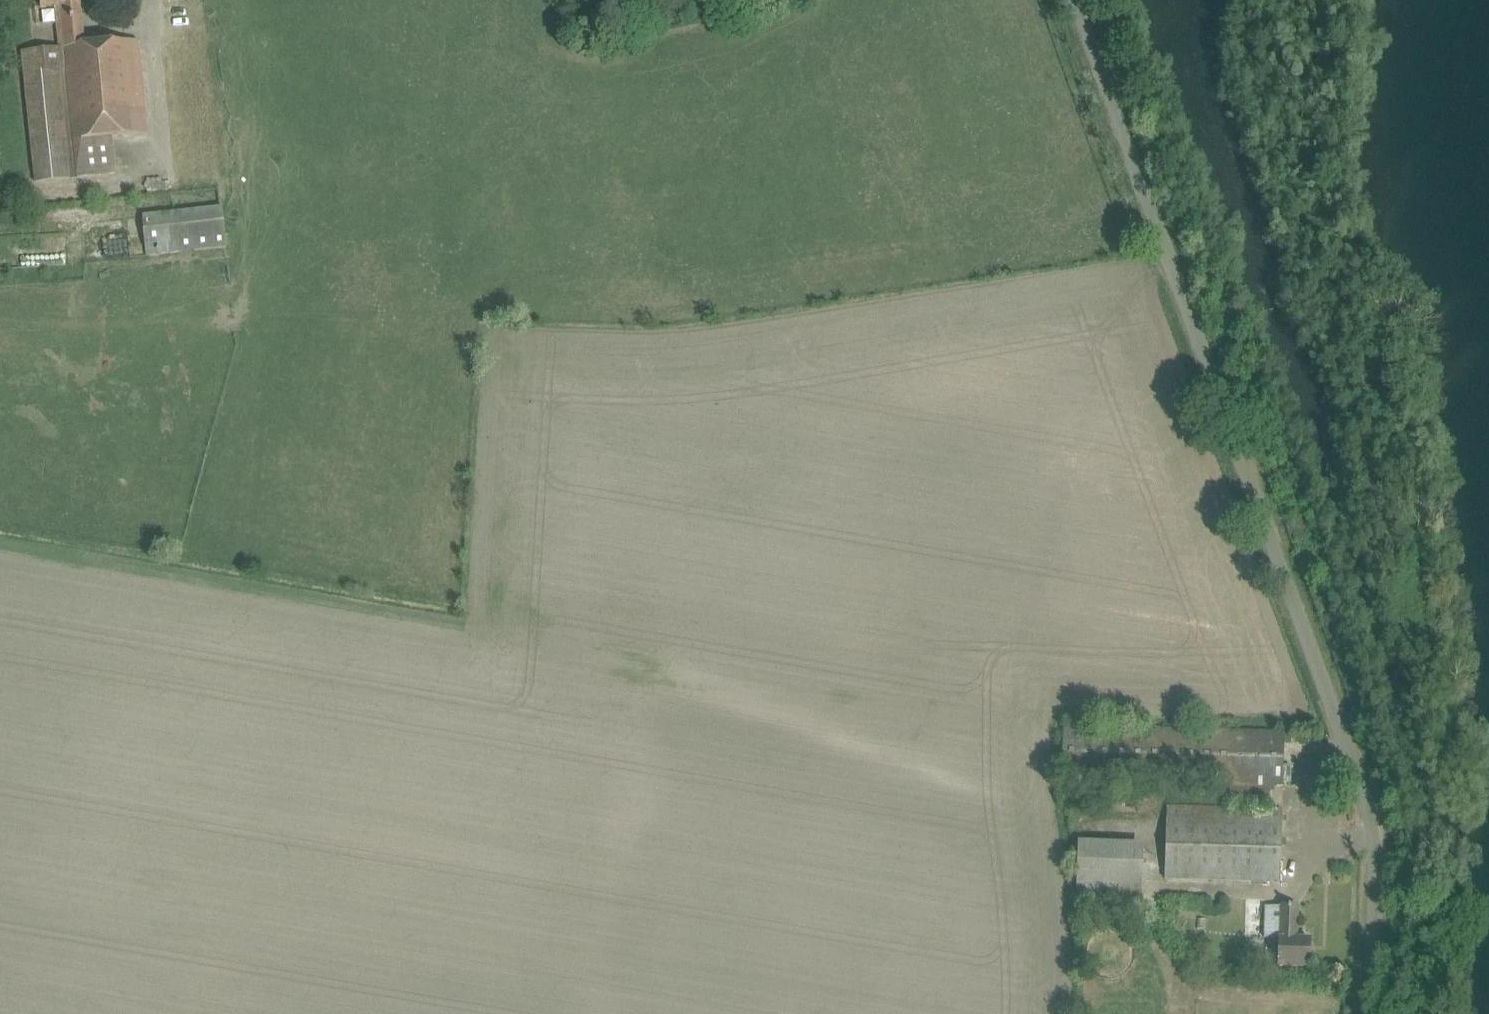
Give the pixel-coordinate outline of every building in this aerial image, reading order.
[(90,178),(121,175),(117,140),(149,137),(138,40),(85,46),(81,4),(81,0),(41,0),(42,10),(59,8),(63,49),(23,53),(37,184),(90,178)] [(175,214),(143,217),(147,256),(179,253),(175,214)] [(1064,727),(1062,780),(1169,783),(1230,785),(1230,808),(1168,806),(1166,879),(1280,883),(1282,810),(1270,809),(1270,785),(1283,786),(1283,782),(1284,765),(1284,746),(1291,746),(1291,735),(1284,735),(1284,733),(1064,727)] [(1142,905),(1144,851),(1080,848),(1078,902),(1142,905)] [(1280,967),(1310,968),(1311,940),(1298,939),(1299,907),(1266,906),(1265,938),(1281,939),(1280,967)]
